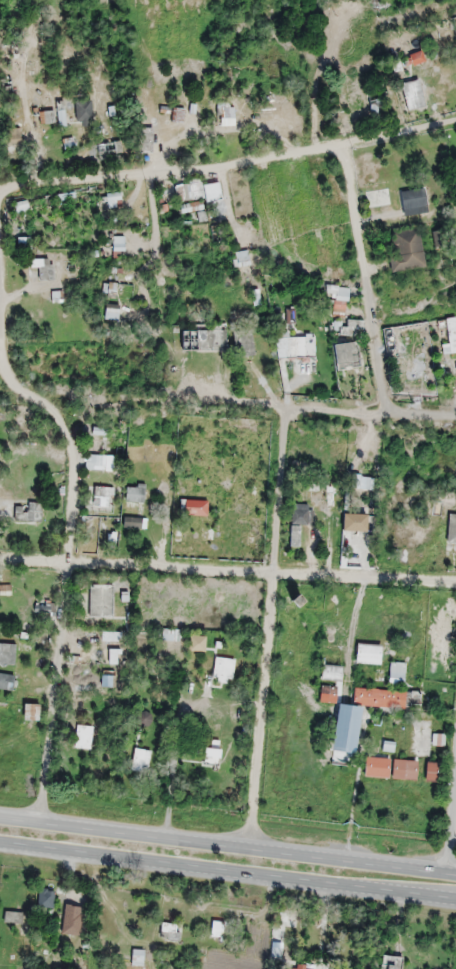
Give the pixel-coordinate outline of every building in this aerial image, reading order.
[(362,515),(345,515),(345,528),(362,528),(362,515)] [(380,664),(380,644),(356,644),(356,664),(380,664)] [(389,684),(405,684),(405,663),(389,663),(389,684)] [(332,700),(333,687),(321,685),(320,699),(332,700)] [(372,690),(354,690),(354,700),(372,700),(372,690)] [(365,776),(388,776),(388,757),(365,757),(365,776)]
